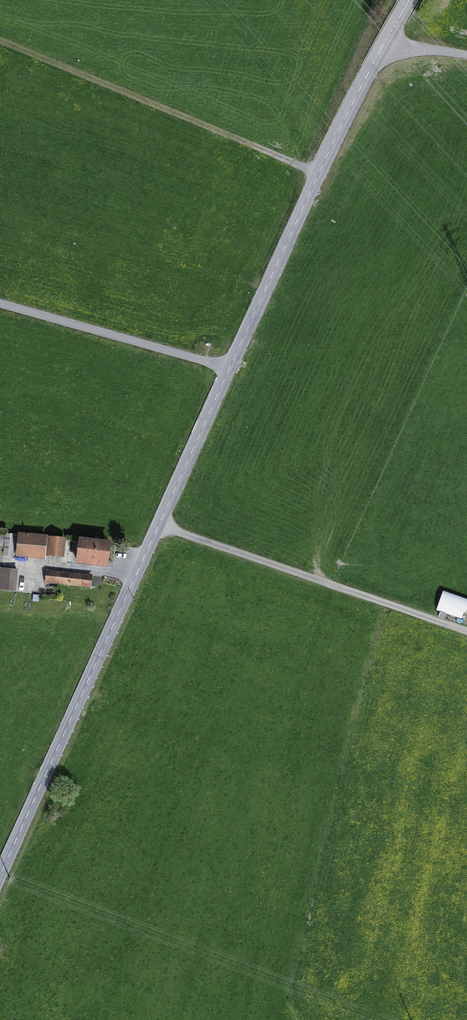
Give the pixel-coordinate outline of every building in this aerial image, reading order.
[(4,554),(14,555),(16,535),(6,534),(4,554)] [(43,554),(62,556),(64,539),(20,535),(18,554),(43,556),(43,554)] [(78,562),(105,566),(108,544),(81,540),(78,562)] [(0,569),(0,590),(15,591),(17,570),(0,568),(0,569)] [(45,581),(90,586),(91,576),(47,571),(45,581)] [(437,609),(463,620),(466,609),(466,600),(444,591),(437,609)]
